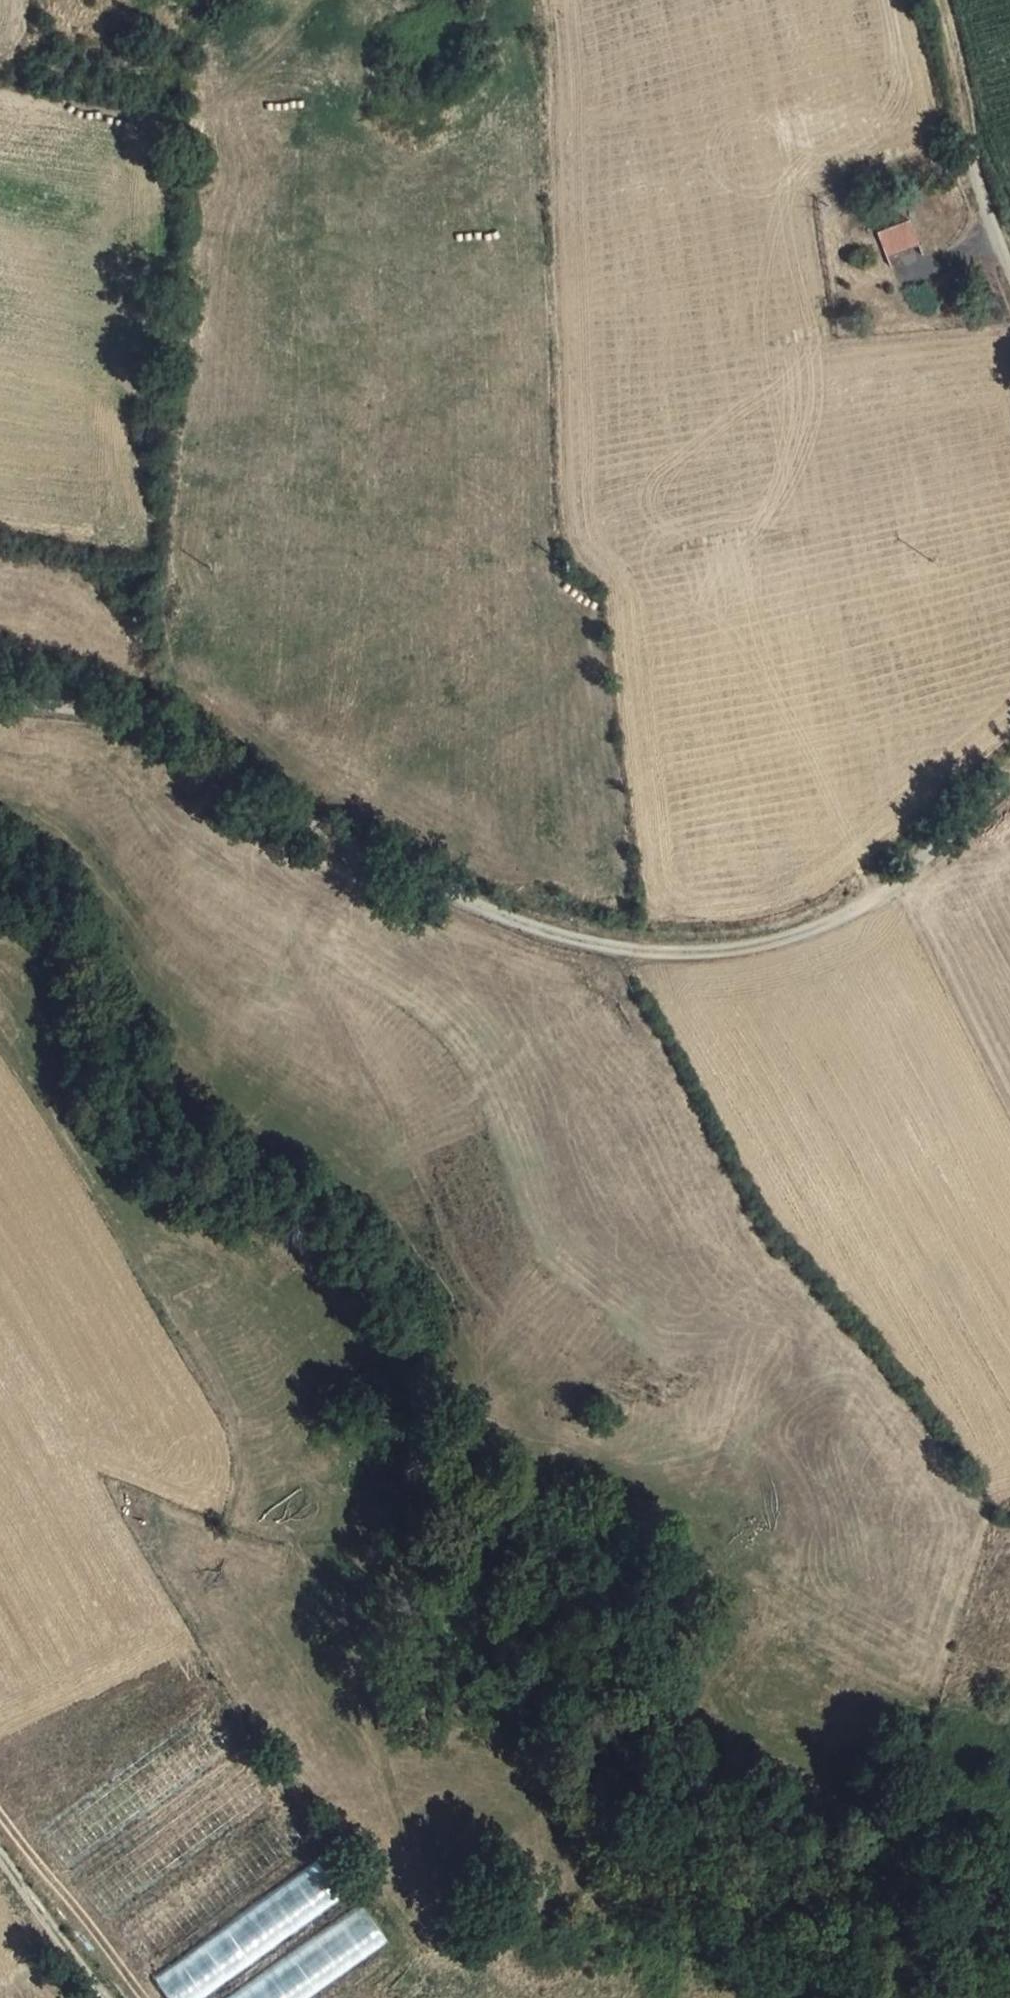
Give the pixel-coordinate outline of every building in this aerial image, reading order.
[(916,227),(885,239),(895,262),(926,250),(916,227)] [(219,1997),(308,1997),(388,1944),(360,1902),(219,1997)]
